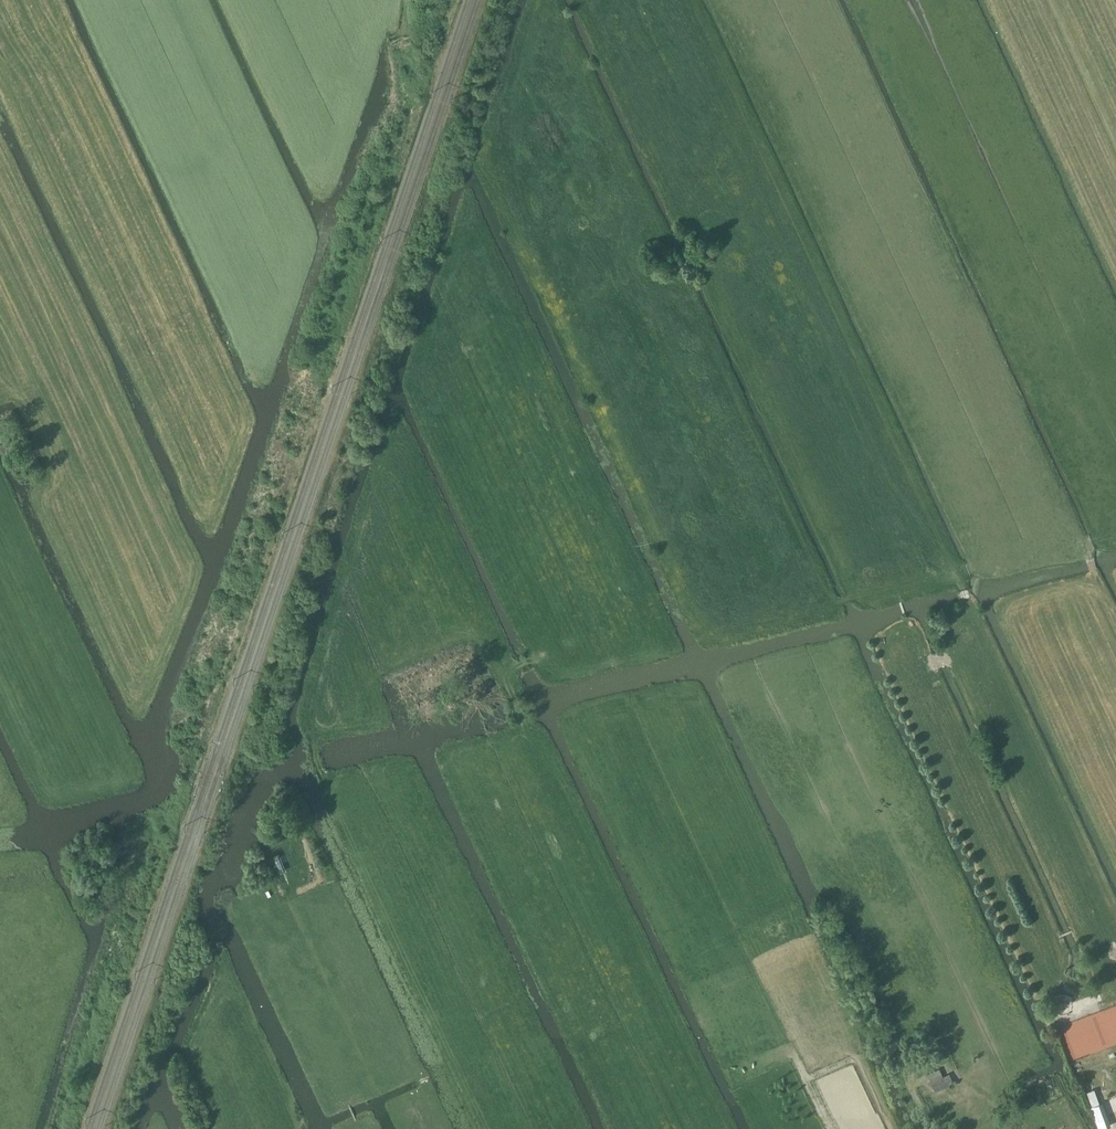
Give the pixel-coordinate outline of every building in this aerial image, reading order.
[(939,1068),(927,1074),(935,1091),(953,1082),(949,1073),(943,1076),(939,1068)]
